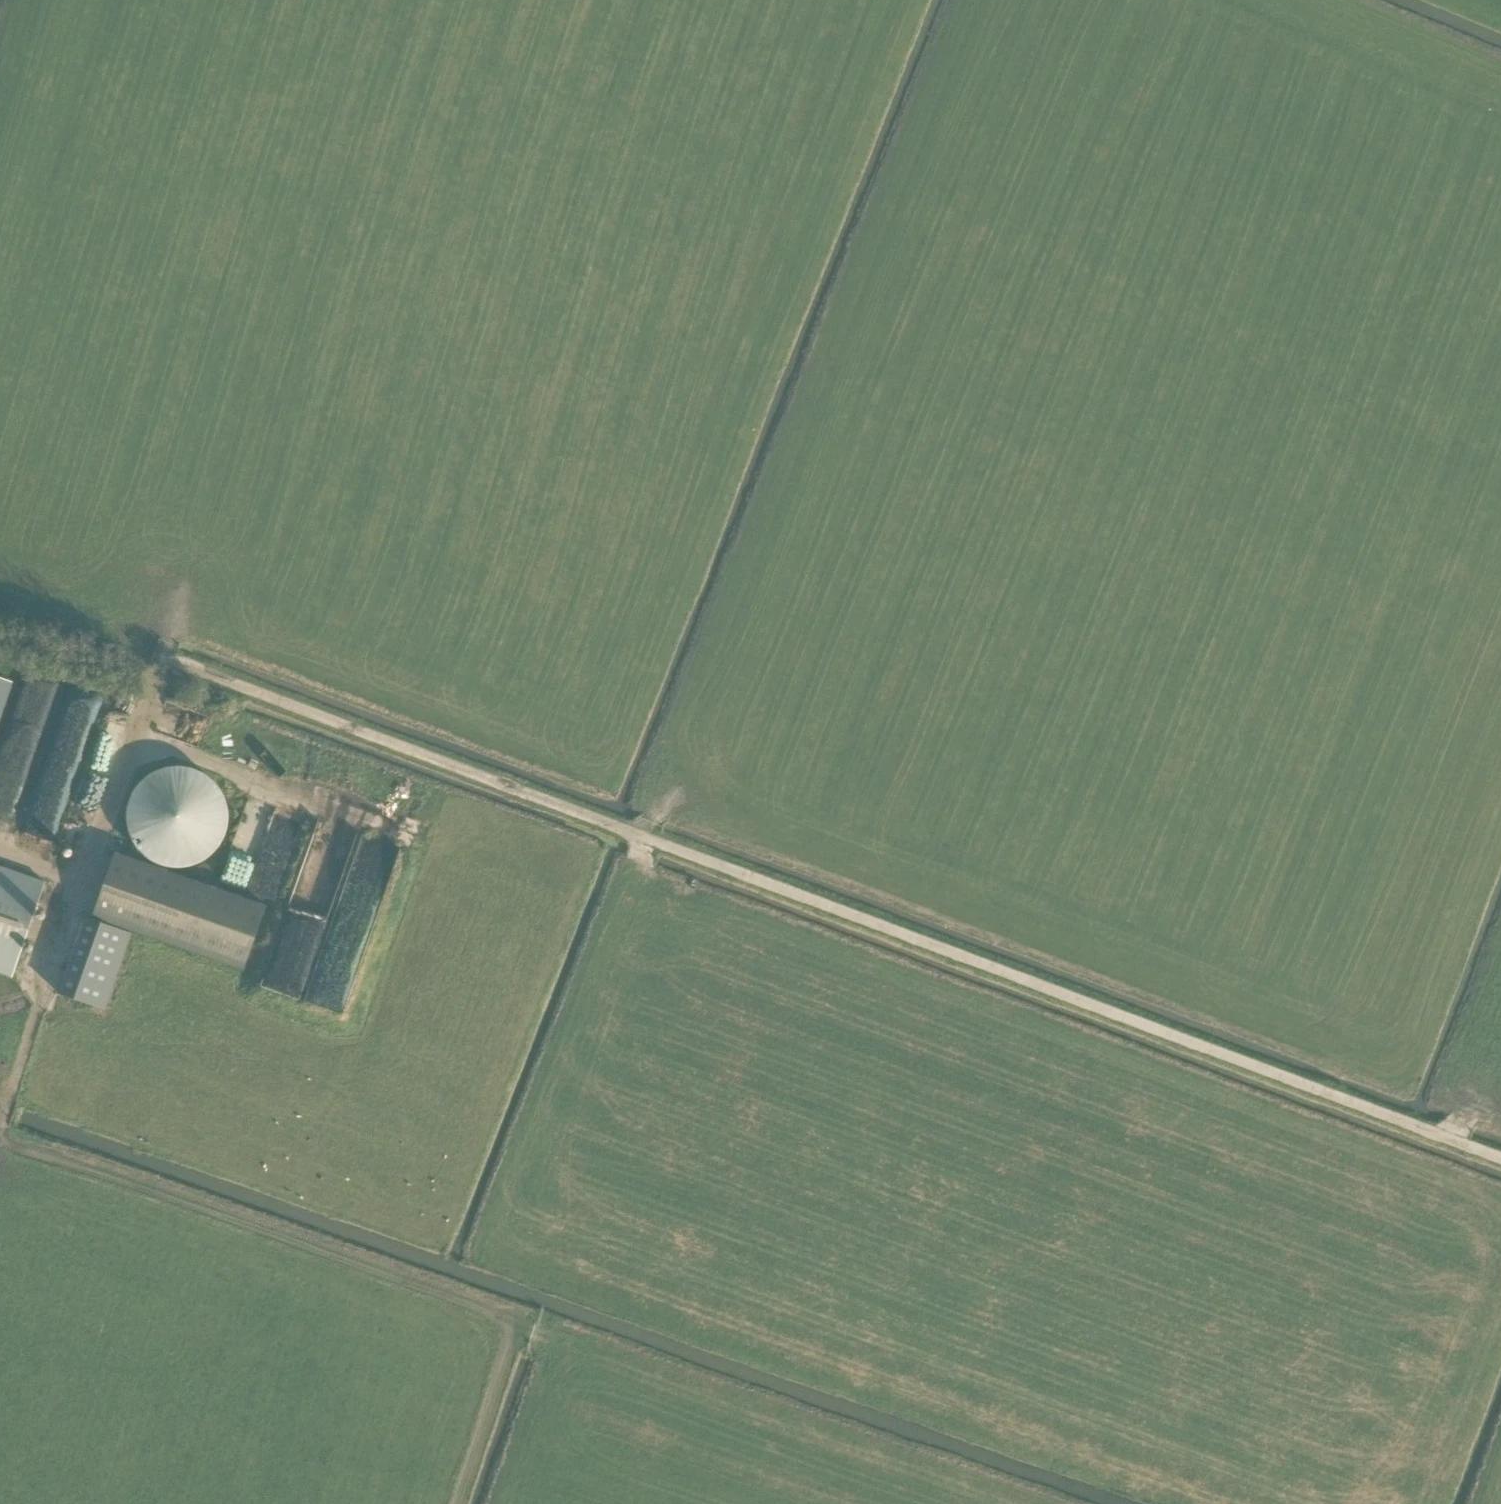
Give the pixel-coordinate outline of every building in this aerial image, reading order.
[(9,682),(0,679),(0,708),(9,682)] [(83,757),(92,709),(60,703),(51,750),(83,757)] [(221,837),(222,834),(224,830),(224,829),(225,824),(225,820),(225,818),(225,815),(225,811),(225,809),(224,806),(223,802),(223,801),(222,797),(221,796),(220,794),(219,791),(217,788),(216,787),(212,783),(211,781),(209,779),(204,775),(200,773),(195,770),(190,768),(185,767),(180,766),(174,766),(169,766),(164,767),(159,768),(154,770),(149,773),(146,775),(143,777),(139,780),(137,783),(136,784),(133,787),(132,788),(131,791),(130,793),(129,795),(127,798),(127,799),(126,803),(125,805),(125,808),(124,810),(124,813),(124,815),(124,819),(124,822),(125,826),(125,829),(126,831),(127,834),(128,837),(129,839),(130,841),(132,844),(134,847),(137,851),(141,855),(144,857),(148,860),(151,862),(156,864),(161,866),(164,866),(170,867),(173,867),(177,867),(182,867),(185,866),(191,865),(194,864),(199,861),(203,859),(207,855),(211,852),(214,849),(217,845),(219,842),(220,839),(221,837)] [(242,971),(263,906),(112,852),(91,917),(242,971)] [(11,976),(44,882),(0,866),(0,972),(11,976)] [(103,1010),(130,934),(85,918),(58,993),(103,1010)]
